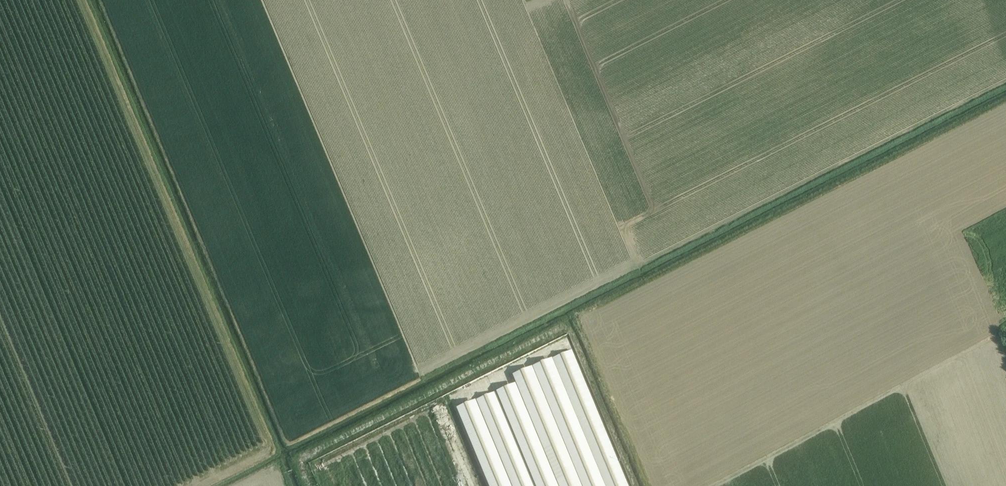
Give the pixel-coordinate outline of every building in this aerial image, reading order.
[(495,485),(632,485),(583,345),(515,369),(519,381),(465,399),(495,485)] [(439,411),(467,485),(484,485),(454,405),(439,411)] [(335,468),(329,470),(331,476),(337,474),(335,468)]
